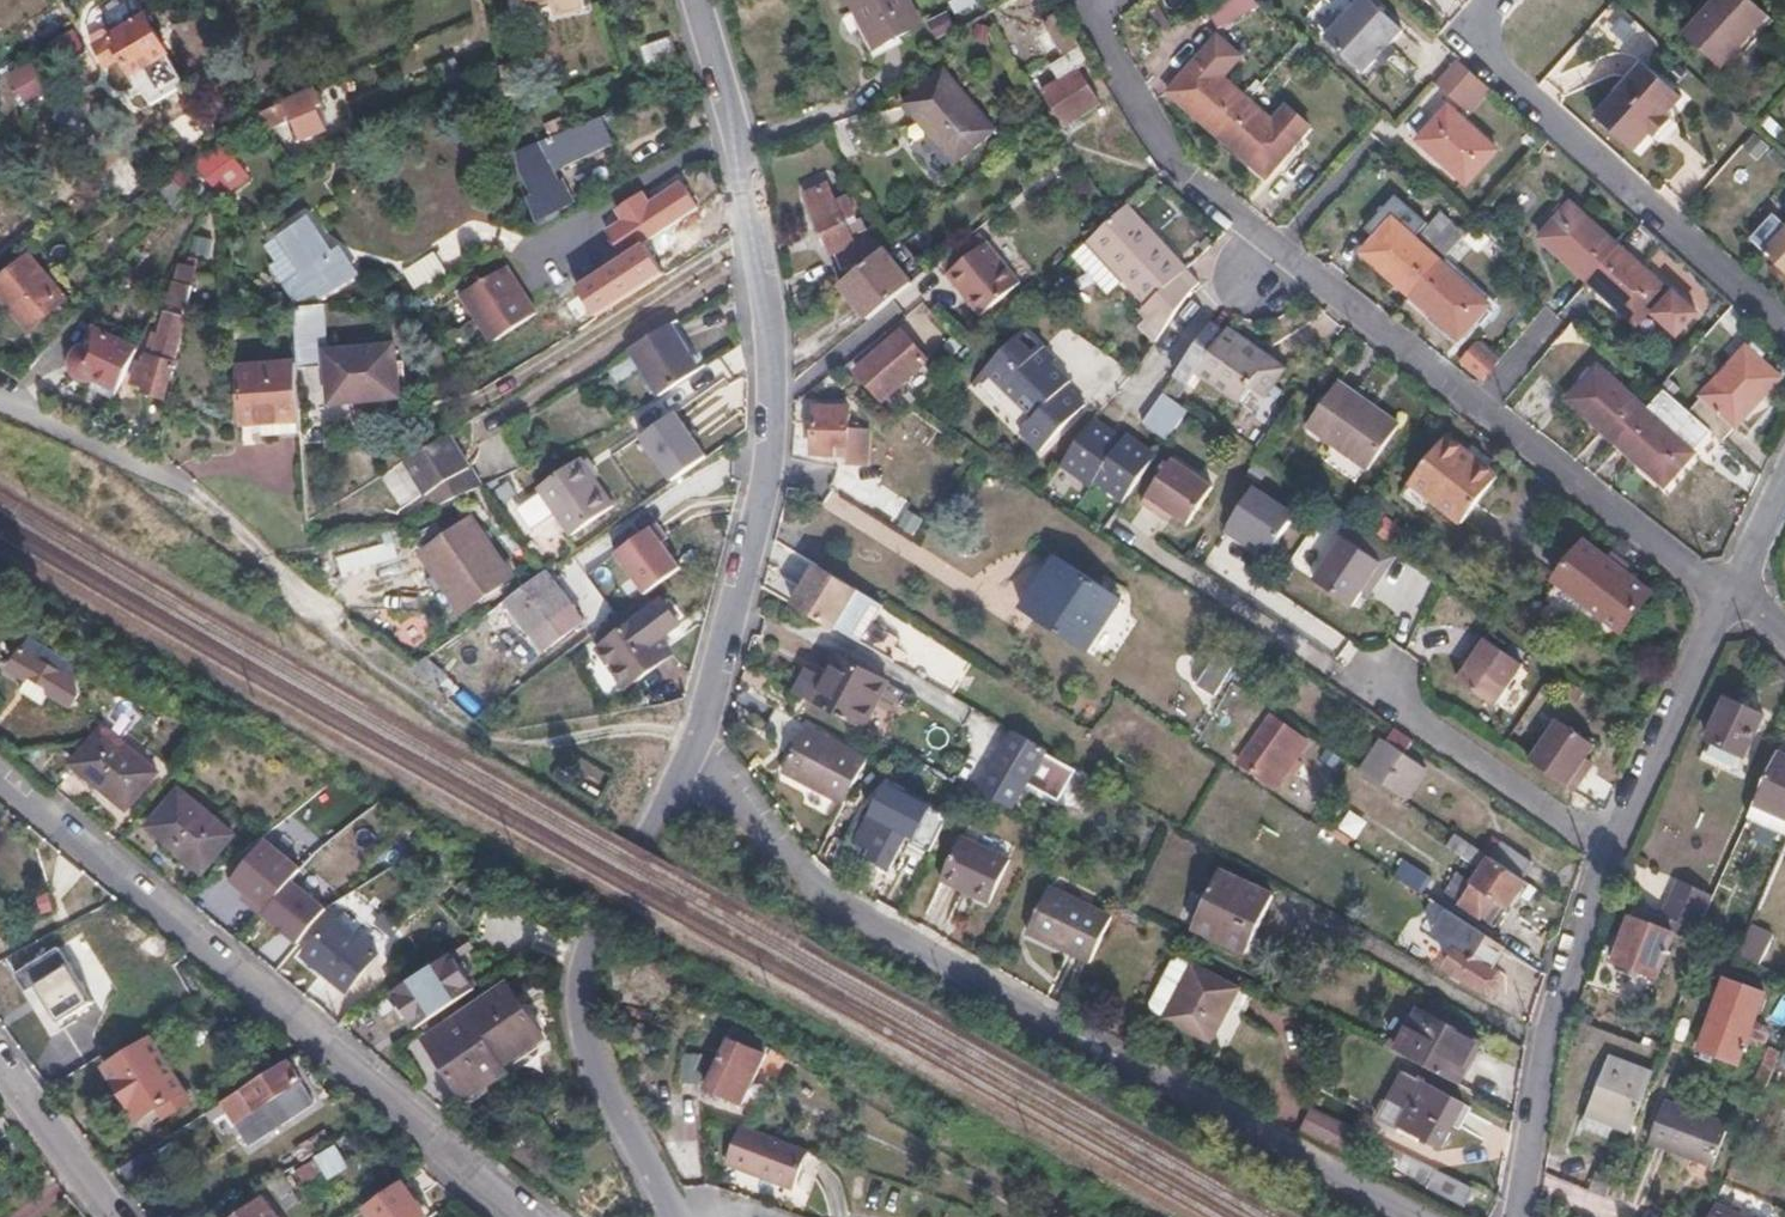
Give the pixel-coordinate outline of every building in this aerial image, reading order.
[(584,0),(508,0),(516,27),(587,7),(584,0)] [(910,0),(858,0),(876,44),(920,26),(910,0)] [(1220,29),(1263,6),(1260,0),(1222,0),(1209,7),(1220,29)] [(1313,20),(1326,34),(1363,0),(1335,0),(1313,20)] [(1405,32),(1371,0),(1364,0),(1328,37),(1366,73),(1405,32)] [(1750,0),(1705,0),(1684,24),(1691,30),(1683,40),(1719,71),(1734,55),(1739,60),(1773,21),(1750,0)] [(174,54),(155,15),(118,34),(115,29),(93,40),(108,66),(122,59),(132,77),(143,71),(153,87),(168,78),(160,61),(174,54)] [(680,54),(674,37),(644,48),(650,65),(680,54)] [(1247,102),(1224,81),(1238,65),(1214,43),(1169,92),(1218,135),(1247,102)] [(1464,108),(1485,84),(1457,60),(1437,84),(1464,108)] [(1683,96),(1646,60),(1595,114),(1634,149),(1651,130),(1657,135),(1674,117),(1670,113),(1683,96)] [(994,125),(943,68),(905,103),(957,159),(994,125)] [(1101,104),(1080,70),(1046,92),(1067,127),(1101,104)] [(325,105),(319,88),(291,100),(306,137),(328,128),(320,107),(325,105)] [(1267,179),(1310,128),(1288,108),(1273,124),(1247,102),(1218,135),(1267,179)] [(1497,148),(1449,106),(1420,139),(1468,182),(1497,148)] [(572,194),(552,134),(518,147),(532,192),(529,194),(536,219),(567,208),(564,197),(572,194)] [(248,176),(224,144),(198,166),(209,182),(216,177),(228,191),(248,176)] [(625,256),(701,208),(685,183),(652,204),(645,193),(619,210),(626,221),(610,233),(625,256)] [(873,256),(865,237),(859,240),(852,224),(857,221),(847,199),(842,201),(834,183),(813,193),(841,250),(843,249),(850,264),(873,256)] [(1589,283),(1619,248),(1571,205),(1542,240),(1589,283)] [(273,256),(286,275),(304,303),(323,293),(322,290),(358,266),(341,239),(332,246),(308,209),(279,228),(282,234),(271,240),(279,252),(273,256)] [(1123,209),(1112,221),(1064,267),(1094,299),(1113,280),(1144,313),(1135,321),(1158,344),(1197,286),(1123,209)] [(1466,238),(1441,216),(1425,234),(1449,256),(1466,238)] [(1764,251),(1763,253),(1784,272),(1784,228),(1772,216),(1751,239),(1764,251)] [(1443,263),(1395,220),(1366,253),(1414,296),(1443,263)] [(1470,274),(1496,245),(1476,226),(1466,238),(1449,256),(1470,274)] [(1029,274),(1010,252),(994,233),(948,271),(983,314),(1029,274)] [(871,319),(913,282),(884,246),(873,256),(841,283),(871,319)] [(1672,295),(1666,290),(1619,248),(1589,283),(1637,325),(1649,310),(1678,335),(1698,313),(1674,292),(1672,295)] [(191,306),(206,267),(185,259),(170,298),(191,306)] [(429,277),(421,259),(390,272),(398,290),(429,277)] [(585,307),(631,277),(621,259),(559,299),(566,309),(580,300),(585,307)] [(36,261),(0,290),(0,296),(31,336),(71,305),(36,261)] [(1462,339),(1491,306),(1443,263),(1414,296),(1462,339)] [(535,314),(523,296),(514,281),(505,267),(459,296),(488,344),(535,314)] [(394,400),(386,350),(332,356),(326,304),(295,308),(298,369),(321,367),(327,407),(394,400)] [(175,386),(188,326),(170,322),(166,340),(158,338),(152,366),(139,364),(135,380),(175,386)] [(702,369),(673,325),(634,349),(664,395),(702,369)] [(1076,388),(1044,359),(1051,351),(1031,331),(989,374),(1038,421),(1023,436),(1044,455),(1088,411),(1071,394),(1076,388)] [(119,398),(138,357),(94,337),(86,356),(79,358),(77,360),(75,366),(75,370),(78,377),(81,379),(119,398)] [(1283,371),(1239,345),(1235,352),(1218,341),(1217,345),(1206,338),(1172,388),(1186,398),(1196,383),(1236,409),(1250,387),(1268,397),(1283,371)] [(1498,360),(1476,341),(1462,358),(1483,376),(1498,360)] [(890,403),(925,371),(901,344),(866,376),(890,403)] [(1722,443),(1777,380),(1744,350),(1688,412),(1722,443)] [(293,436),(291,368),(235,369),(238,444),(246,444),(246,437),(293,436)] [(1648,411),(1599,369),(1570,401),(1618,445),(1648,411)] [(1403,429),(1341,383),(1309,427),(1371,473),(1403,429)] [(1171,442),(1192,412),(1168,395),(1148,425),(1171,442)] [(870,466),(871,432),(849,431),(849,409),(815,408),(813,452),(847,453),(847,466),(870,466)] [(714,456),(681,410),(643,437),(676,483),(714,456)] [(1665,487),(1694,452),(1648,411),(1618,445),(1665,487)] [(1130,502),(1158,461),(1126,440),(1122,446),(1094,426),(1066,466),(1094,485),(1098,479),(1130,502)] [(485,481),(455,433),(398,468),(418,500),(432,492),(441,508),(485,481)] [(1462,523),(1495,481),(1465,457),(1468,453),(1447,436),(1410,481),(1462,523)] [(629,441),(614,457),(628,470),(643,454),(629,441)] [(1187,523),(1213,486),(1172,457),(1141,502),(1163,517),(1167,511),(1187,523)] [(617,508),(586,460),(543,487),(575,536),(617,508)] [(1293,515),(1253,488),(1223,530),(1243,545),(1248,539),(1268,553),(1293,515)] [(919,533),(926,522),(911,513),(905,524),(919,533)] [(518,578),(476,522),(425,553),(445,580),(435,588),(452,610),(462,602),(468,611),(518,578)] [(655,522),(617,553),(652,597),(691,566),(655,522)] [(1372,590),(1387,569),(1344,540),(1316,581),(1352,606),(1366,586),(1372,590)] [(1652,596),(1583,542),(1552,581),(1621,634),(1652,596)] [(348,580),(410,561),(405,545),(343,563),(348,580)] [(1027,603),(1046,569),(1005,547),(987,582),(1027,603)] [(1088,648),(1122,597),(1058,555),(1025,608),(1088,648)] [(877,601),(814,561),(789,603),(828,625),(830,620),(858,635),(877,601)] [(593,617),(582,600),(560,567),(516,597),(550,647),(593,617)] [(668,602),(659,608),(650,596),(595,634),(604,647),(601,650),(627,688),(674,654),(665,640),(683,626),(668,602)] [(1492,704),(1520,663),(1476,634),(1462,655),(1468,659),(1455,679),(1492,704)] [(81,679),(67,672),(73,662),(49,648),(44,659),(26,648),(12,672),(29,682),(32,678),(52,689),(50,695),(74,709),(84,692),(81,679)] [(853,723),(878,677),(829,649),(815,673),(800,665),(787,687),(853,723)] [(461,682),(430,654),(415,664),(450,694),(461,682)] [(1188,666),(1198,702),(1231,693),(1222,661),(1202,666),(1201,662),(1188,666)] [(107,718),(125,735),(143,714),(125,698),(107,718)] [(1743,755),(1762,716),(1725,698),(1707,738),(1743,755)] [(1580,762),(1593,742),(1558,718),(1530,759),(1574,789),(1587,769),(1580,762)] [(1264,778),(1291,739),(1267,722),(1240,762),(1264,778)] [(1018,778),(1037,744),(1004,725),(986,760),(1018,778)] [(1403,797),(1423,765),(1403,751),(1411,739),(1393,726),(1385,738),(1382,737),(1361,768),(1403,797)] [(812,727),(787,771),(786,772),(847,806),(871,761),(812,727)] [(81,762),(115,794),(124,801),(149,771),(106,736),(102,736),(81,762)] [(1777,753),(1748,818),(1784,835),(1784,756),(1777,753)] [(223,835),(198,814),(168,788),(144,818),(198,865),(223,835)] [(894,868),(910,839),(935,852),(952,818),(934,810),(930,818),(900,802),(889,822),(876,816),(862,844),(876,851),(873,858),(894,868)] [(1492,856),(1453,831),(1446,843),(1483,869),(1492,856)] [(994,907),(1016,862),(967,837),(944,882),(994,907)] [(243,902),(258,914),(286,881),(296,869),(261,839),(226,879),(247,897),(243,902)] [(1532,860),(1503,839),(1492,856),(1521,876),(1532,860)] [(1542,890),(1521,876),(1492,856),(1483,869),(1473,884),(1461,902),(1495,925),(1520,887),(1538,898),(1542,890)] [(1431,877),(1404,858),(1393,873),(1421,891),(1431,877)] [(1248,955),(1276,898),(1222,872),(1195,929),(1248,955)] [(1461,902),(1473,884),(1457,873),(1444,891),(1461,902)] [(286,881),(258,914),(293,945),(322,911),(286,881)] [(1696,931),(1713,896),(1680,881),(1664,915),(1696,931)] [(1053,887),(1045,903),(1030,932),(1091,964),(1105,935),(1113,917),(1053,887)] [(376,955),(333,918),(300,959),(343,996),(376,955)] [(1657,977),(1672,934),(1630,919),(1621,945),(1616,944),(1611,956),(1617,958),(1616,963),(1657,977)] [(1493,966),(1506,946),(1474,925),(1448,967),(1486,991),(1488,992),(1495,990),(1496,990),(1502,980),(1502,978),(1500,973),(1498,970),(1493,966)] [(1763,964),(1776,934),(1755,925),(1742,954),(1763,964)] [(93,1000),(59,947),(16,974),(25,989),(36,983),(60,1020),(93,1000)] [(1209,1046),(1237,992),(1183,963),(1173,968),(1151,1007),(1153,1017),(1209,1046)] [(1738,1064),(1764,993),(1725,980),(1700,1048),(1738,1064)] [(426,1044),(447,1078),(465,1105),(505,1079),(500,1072),(541,1045),(508,993),(426,1044)] [(1420,1011),(1412,1026),(1398,1052),(1459,1084),(1478,1042),(1420,1011)] [(393,1049),(423,1030),(414,1016),(384,1033),(393,1049)] [(729,1036),(722,1054),(708,1088),(744,1102),(765,1050),(729,1036)] [(185,1091),(153,1038),(108,1066),(139,1119),(159,1108),(164,1117),(178,1108),(173,1099),(185,1091)] [(698,1084),(702,1059),(703,1055),(687,1051),(683,1082),(698,1084)] [(1631,1131),(1653,1071),(1609,1056),(1589,1114),(1631,1131)] [(240,1123),(259,1111),(266,1106),(277,1121),(311,1099),(287,1063),(226,1103),(240,1123)] [(1442,1148),(1453,1128),(1460,1132),(1476,1101),(1461,1093),(1457,1101),(1404,1072),(1379,1121),(1408,1138),(1412,1131),(1442,1148)] [(1697,1172),(1719,1129),(1661,1099),(1639,1142),(1697,1172)] [(1343,1155),(1353,1133),(1308,1109),(1297,1131),(1343,1155)] [(795,1190),(810,1151),(742,1126),(729,1165),(795,1190)] [(332,1180),(353,1167),(338,1145),(318,1158),(332,1180)] [(316,1159),(297,1171),(308,1190),(327,1179),(316,1159)] [(1470,1188),(1437,1171),(1429,1187),(1461,1204),(1470,1188)] [(263,1199),(240,1216),(277,1216),(263,1199)] [(1713,1203),(1706,1216),(1745,1216),(1713,1203)]
